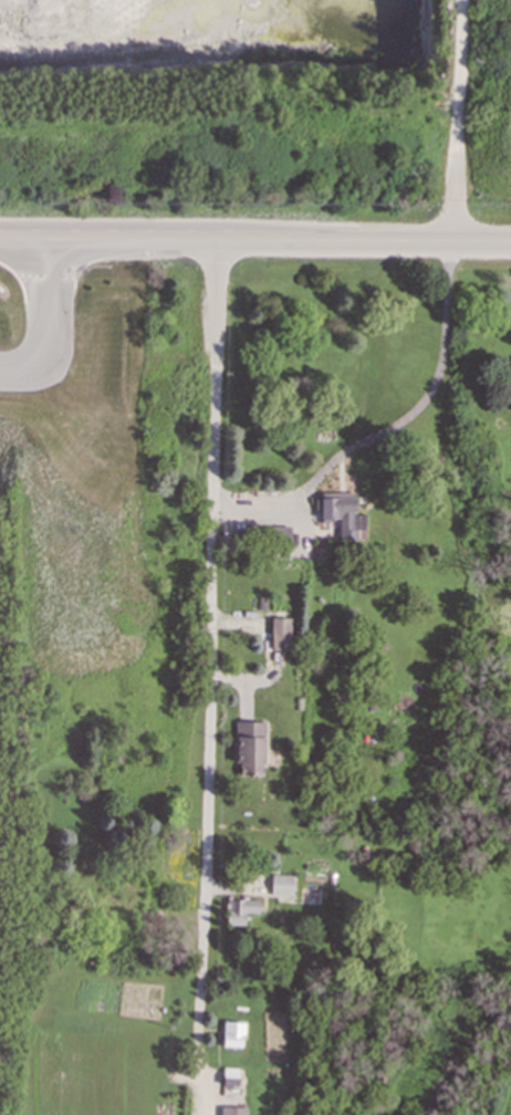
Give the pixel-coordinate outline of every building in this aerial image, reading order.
[(354,492),(314,493),(314,510),(320,510),(320,520),(337,519),(338,540),(365,539),(364,513),(355,514),(354,492)] [(290,525),(271,525),(270,543),(290,544),(290,525)] [(290,617),(270,617),(270,650),(290,650),(290,617)] [(239,774),(263,774),(264,721),(236,721),(234,763),(239,763),(239,774)] [(270,895),(292,895),(292,875),(270,874),(270,895)] [(259,899),(226,898),(225,924),(243,924),(243,911),(258,913),(259,899)] [(243,1021),(222,1021),(221,1046),(243,1046),(243,1021)] [(238,1067),(222,1067),(221,1085),(237,1085),(238,1067)] [(219,1106),(219,1114),(245,1114),(246,1106),(219,1106)]
